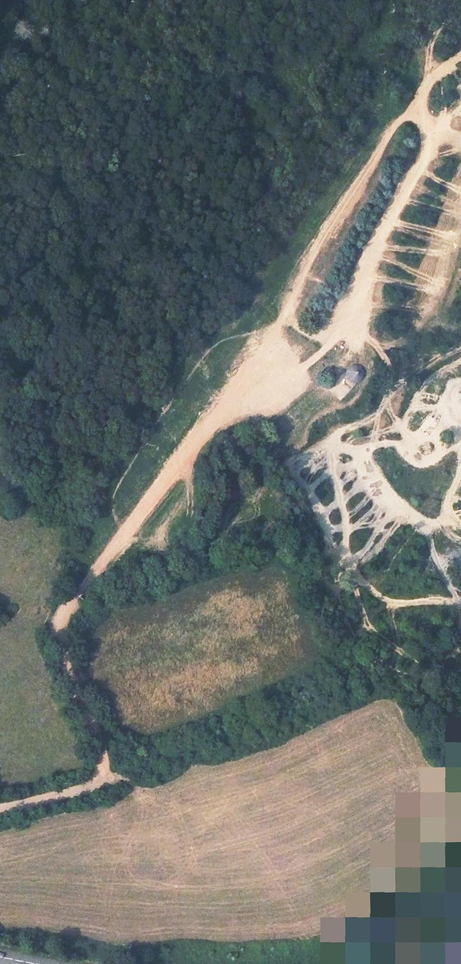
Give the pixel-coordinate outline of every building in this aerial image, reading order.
[(360,366),(352,364),(346,369),(348,378),(356,381),(362,375),(360,366)]
